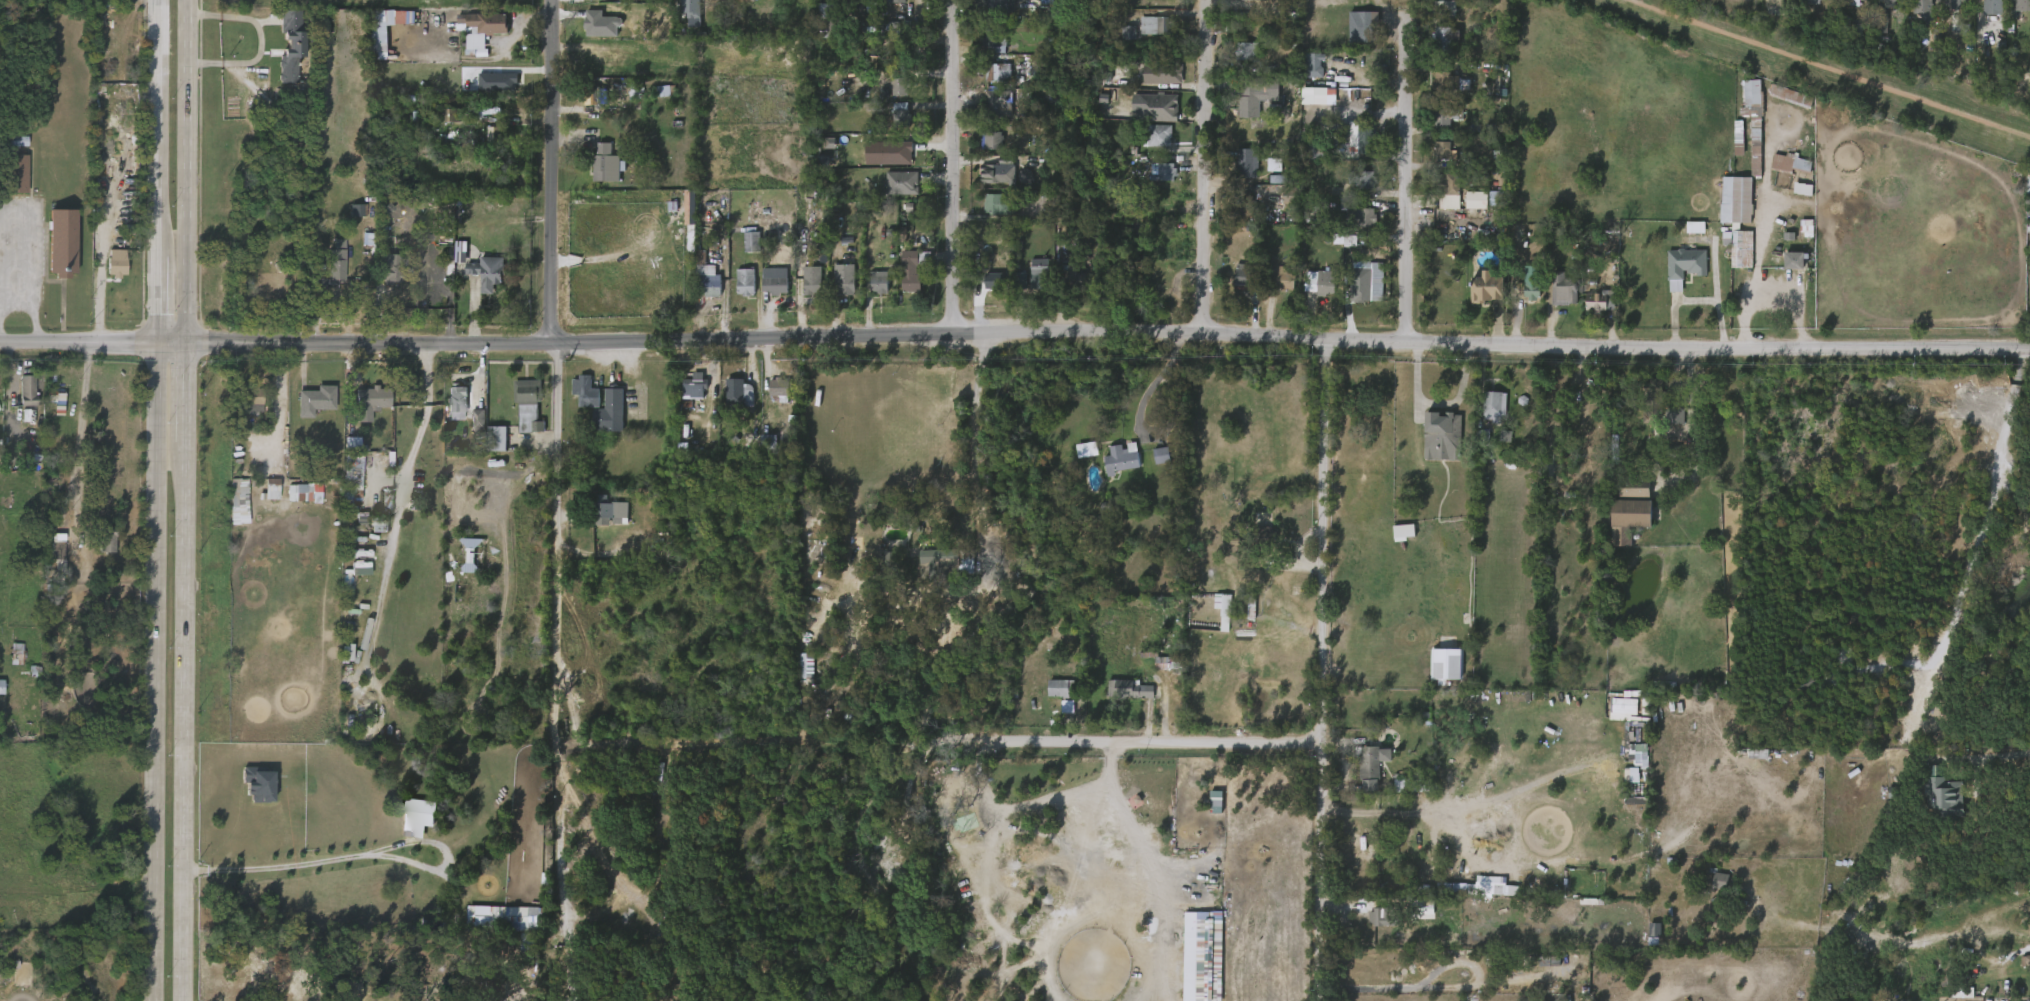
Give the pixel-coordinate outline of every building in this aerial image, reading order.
[(597,9),(596,0),(573,0),(573,10),(597,9)] [(672,23),(678,22),(678,37),(691,36),(689,0),(671,0),(672,23)] [(680,11),(680,0),(698,0),(698,1),(699,16),(685,17),(685,11),(680,11)] [(844,1),(844,0),(864,0),(864,16),(850,15),(851,1),(844,1)] [(878,12),(895,12),(896,0),(878,0),(878,12)] [(986,13),(986,0),(1013,0),(1013,12),(986,13)] [(1740,0),(1700,0),(1701,10),(1741,9),(1740,0)] [(1773,0),(1756,0),(1755,16),(1772,16),(1773,0)] [(1813,13),(1813,0),(1795,0),(1795,13),(1813,13)] [(1858,0),(1839,0),(1838,14),(1850,15),(1850,10),(1858,10),(1858,0)] [(1867,14),(1892,13),(1891,0),(1867,0),(1867,14)] [(1903,24),(1921,23),(1921,0),(1903,0),(1903,24)] [(1914,14),(1914,0),(1932,0),(1932,15),(1934,15),(1934,27),(1923,27),(1923,14),(1914,14)] [(1948,10),(1948,0),(1966,0),(1966,1),(1958,1),(1958,10),(1948,10)] [(1984,10),(1984,0),(2002,0),(2002,14),(1986,14),(1986,27),(1976,27),(1976,10),(1984,10)] [(2007,17),(2008,0),(2029,0),(2029,11),(2013,10),(2013,17),(2007,17)] [(838,30),(825,30),(825,14),(827,14),(826,3),(839,2),(839,30),(838,30)] [(381,49),(371,49),(372,8),(387,8),(386,21),(381,21),(381,49)] [(1373,24),(1375,25),(1374,45),(1358,44),(1360,12),(1373,12),(1373,24)] [(507,16),(507,22),(509,22),(509,33),(494,33),(494,35),(487,35),(487,33),(467,33),(467,13),(507,14),(507,16)] [(1174,17),(1174,21),(1177,21),(1177,29),(1174,29),(1174,34),(1143,34),(1143,17),(1174,17)] [(291,92),(293,19),(273,18),(272,49),(274,49),(272,92),(291,92)] [(404,20),(387,20),(387,32),(404,33),(404,20)] [(1339,52),(1366,52),(1367,21),(1339,21),(1339,52)] [(498,23),(448,23),(448,41),(457,41),(457,65),(477,65),(477,44),(498,43),(498,23)] [(1462,30),(1462,40),(1454,40),(1453,54),(1437,53),(1438,24),(1455,25),(1455,30),(1462,30)] [(363,28),(364,67),(378,67),(378,27),(363,28)] [(1162,28),(1132,27),(1131,46),(1162,46),(1162,28)] [(999,28),(999,33),(1004,33),(1004,52),(987,52),(987,46),(981,46),(981,37),(984,37),(984,28),(999,28)] [(305,31),(304,57),(283,57),(283,49),(287,49),(287,40),(284,40),(284,31),(305,31)] [(1449,49),(1449,40),(1426,40),(1426,59),(1440,58),(1440,49),(1449,49)] [(1260,59),(1235,59),(1235,50),(1237,50),(1237,41),(1260,42),(1260,59)] [(976,62),(995,63),(995,44),(976,44),(976,62)] [(600,50),(600,58),(604,58),(603,68),(584,68),(584,61),(582,61),(582,52),(584,52),(584,50),(600,50)] [(1249,67),(1248,52),(1226,52),(1227,68),(1249,67)] [(1328,54),(1328,61),(1323,61),(1323,66),(1326,66),(1325,78),(1307,78),(1308,67),(1305,67),(1306,53),(1328,54)] [(1009,63),(1010,81),(984,81),(984,72),(982,72),(982,64),(1009,63)] [(1316,71),(1316,63),(1293,63),(1292,86),(1313,87),(1313,71),(1316,71)] [(1174,64),(1175,82),(1157,82),(1157,74),(1150,74),(1150,64),(1174,64)] [(902,71),(902,77),(909,77),(910,87),(906,87),(906,94),(891,95),(890,71),(902,71)] [(1450,71),(1450,79),(1457,79),(1458,88),(1432,89),(1432,79),(1435,79),(1435,71),(1450,71)] [(975,74),(976,91),(1001,90),(1001,73),(975,74)] [(1171,93),(1172,74),(1135,73),(1134,92),(1171,93)] [(1258,117),(1239,117),(1239,95),(1242,95),(1242,78),(1278,78),(1278,99),(1258,99),(1258,117)] [(1761,80),(1761,171),(1758,171),(1758,182),(1750,182),(1750,176),(1749,176),(1748,117),(1737,118),(1737,108),(1740,108),(1740,80),(1761,80)] [(1425,99),(1441,98),(1440,81),(1424,81),(1425,99)] [(470,82),(469,99),(507,100),(507,83),(470,82)] [(1811,96),(1807,107),(1766,93),(1770,82),(1811,96)] [(899,105),(899,85),(882,85),(883,105),(899,105)] [(600,92),(598,105),(582,104),(582,98),(579,98),(579,92),(582,92),(582,86),(598,87),(598,92),(600,92)] [(1000,116),(984,116),(984,90),(1011,90),(1011,106),(1000,106),(1000,116)] [(1231,127),(1249,127),(1249,110),(1269,110),(1269,93),(1231,93),(1231,127)] [(1179,120),(1140,120),(1140,94),(1180,95),(1179,120)] [(1797,117),(1800,106),(1763,94),(1760,104),(1797,117)] [(976,101),(977,125),(1001,124),(1000,100),(976,101)] [(576,114),(591,115),(592,102),(576,101),(576,114)] [(910,110),(910,114),(913,114),(913,121),(910,121),(910,126),(895,127),(894,102),(909,102),(910,110)] [(1124,129),(1167,130),(1168,104),(1124,104),(1124,129)] [(1450,126),(1435,126),(1435,109),(1462,109),(1462,118),(1450,119),(1450,126)] [(884,132),(899,131),(898,112),(883,112),(884,132)] [(1442,137),(1441,120),(1424,120),(1425,137),(1442,137)] [(1374,121),(1375,136),(1378,136),(1378,146),(1375,146),(1375,154),(1360,154),(1360,144),(1357,144),(1357,138),(1360,138),(1360,121),(1374,121)] [(1172,137),(1172,140),(1173,140),(1173,147),(1150,146),(1150,125),(1173,125),(1173,137),(1172,137)] [(504,129),(503,143),(493,143),(493,145),(485,145),(485,126),(504,126),(504,129)] [(1348,160),(1364,160),(1364,130),(1348,130),(1348,160)] [(1002,132),(1002,136),(1004,136),(1004,141),(1002,141),(1002,149),(983,150),(982,132),(1002,132)] [(1162,135),(1138,134),(1138,156),(1162,156),(1162,135)] [(478,152),(492,152),(492,136),(478,136),(478,152)] [(971,158),(992,159),(992,141),(972,141),(971,158)] [(1450,141),(1450,150),(1462,150),(1462,159),(1436,159),(1435,141),(1450,141)] [(1330,159),(1309,159),(1309,142),(1332,142),(1332,159),(1330,159)] [(612,143),(611,155),(620,156),(620,161),(627,161),(626,171),(621,171),(620,182),(594,181),(595,155),(598,155),(598,143),(612,143)] [(19,145),(0,145),(0,155),(19,156),(19,145)] [(826,147),(815,147),(816,158),(826,158),(826,147)] [(1258,150),(1256,178),(1237,177),(1237,168),(1234,168),(1235,158),(1237,158),(1237,148),(1258,150)] [(869,151),(868,174),(902,174),(902,152),(869,151)] [(1425,169),(1442,169),(1442,151),(1425,151),(1425,169)] [(1810,162),(1808,173),(1791,169),(1790,172),(1770,168),(1773,151),(1780,153),(1779,155),(1810,162)] [(585,190),(610,191),(611,165),(602,164),(602,152),(586,152),(585,190)] [(30,192),(7,192),(8,154),(31,154),(30,192)] [(1247,187),(1248,158),(1228,158),(1228,187),(1247,187)] [(1175,163),(1175,168),(1178,168),(1178,176),(1175,176),(1175,181),(1151,180),(1151,174),(1159,174),(1159,169),(1155,169),(1155,163),(1175,163)] [(1764,163),(1762,176),(1800,182),(1802,169),(1764,163)] [(19,164),(1,164),(0,202),(19,202),(19,164)] [(1016,183),(982,183),(982,165),(1016,165),(1016,183)] [(1373,171),(1373,176),(1376,176),(1376,182),(1373,182),(1373,188),(1357,188),(1358,184),(1348,183),(1348,170),(1373,171)] [(912,184),(912,186),(917,186),(917,194),(885,194),(885,171),(916,171),(916,184),(912,184)] [(1166,190),(1166,173),(1147,172),(1147,190),(1166,190)] [(1465,175),(1465,196),(1462,196),(1461,209),(1441,209),(1441,194),(1433,194),(1434,174),(1465,175)] [(1748,217),(1748,222),(1720,222),(1720,177),(1748,177),(1748,217)] [(1024,180),(1009,179),(1008,192),(1023,193),(1024,180)] [(877,204),(909,204),(909,181),(877,181),(877,204)] [(1437,204),(1429,204),(1429,218),(1449,219),(1450,184),(1437,183),(1437,204)] [(1260,192),(1274,193),(1275,185),(1261,184),(1260,192)] [(1490,207),(1490,209),(1469,208),(1470,191),(1491,192),(1490,207)] [(1014,205),(1014,213),(1009,214),(989,214),(989,212),(983,212),(984,193),(1014,194),(1014,205)] [(1254,196),(1254,204),(1259,204),(1259,216),(1239,215),(1239,209),(1236,209),(1236,202),(1239,202),(1239,196),(1254,196)] [(1357,200),(1357,208),(1377,208),(1377,214),(1380,214),(1380,223),(1377,223),(1377,227),(1349,227),(1350,210),(1343,210),(1343,198),(1357,198),(1357,200)] [(1478,201),(1456,201),(1456,218),(1478,218),(1478,201)] [(694,202),(694,224),(685,224),(685,211),(669,211),(669,202),(694,202)] [(1006,204),(975,203),(974,224),(1005,225),(1006,204)] [(70,273),(70,280),(55,279),(55,274),(48,274),(49,210),(77,210),(76,274),(70,273)] [(683,232),(683,212),(673,212),(673,232),(683,232)] [(358,213),(342,213),(342,226),(358,225),(358,213)] [(1337,217),(1336,236),(1366,237),(1366,219),(1337,217)] [(1750,268),(1728,267),(1729,230),(1750,231),(1750,268)] [(754,253),(744,253),(744,232),(761,232),(761,253),(754,253)] [(1721,277),(1742,277),(1742,240),(1713,240),(1713,254),(1721,254),(1721,277)] [(735,262),(751,261),(750,241),(735,242),(735,262)] [(2019,241),(2019,250),(2029,250),(2029,242),(2019,241)] [(341,245),(341,250),(346,250),(345,281),(338,280),(338,284),(328,284),(329,249),(333,249),(333,245),(341,245)] [(319,258),(319,287),(304,287),(303,298),(335,299),(336,249),(324,248),(324,258),(319,258)] [(1684,249),(1685,250),(1706,250),(1707,276),(1697,276),(1697,272),(1688,273),(1688,270),(1683,270),(1683,279),(1668,280),(1668,250),(1684,249)] [(126,257),(126,275),(121,275),(120,278),(113,278),(113,274),(108,274),(110,250),(123,250),(122,257),(126,257)] [(446,271),(457,272),(458,250),(446,250),(446,271)] [(707,250),(707,265),(717,265),(717,276),(697,275),(697,250),(707,250)] [(919,250),(919,251),(932,251),(932,264),(920,264),(920,265),(918,265),(918,274),(922,274),(922,291),(904,291),(905,265),(904,265),(904,250),(919,250)] [(1799,270),(1780,269),(1781,253),(1800,253),(1799,270)] [(402,254),(402,283),(394,283),(394,285),(385,285),(386,274),(377,274),(378,267),(385,267),(385,254),(402,254)] [(504,262),(504,265),(506,265),(506,275),(504,275),(503,285),(495,284),(494,295),(482,294),(483,274),(473,275),(469,273),(469,279),(445,278),(446,262),(481,263),(482,256),(505,257),(504,262)] [(99,285),(117,286),(118,260),(99,259),(99,285)] [(1696,259),(1658,260),(1659,301),(1673,301),(1673,284),(1697,283),(1696,259)] [(893,302),(911,301),(910,260),(892,260),(893,302)] [(374,293),(390,294),(391,262),(375,262),(374,293)] [(1774,278),(1793,279),(1794,262),(1774,262),(1774,278)] [(1254,265),(1252,285),(1247,284),(1247,288),(1234,287),(1236,263),(1254,265)] [(853,264),(853,294),(835,294),(835,284),(833,284),(833,264),(853,264)] [(1084,273),(1083,288),(1066,287),(1067,270),(1062,269),(1062,264),(1076,265),(1075,272),(1084,273)] [(1048,288),(1041,288),(1041,290),(1037,290),(1036,288),(1030,288),(1030,265),(1048,265),(1048,288)] [(1540,276),(1540,297),(1535,297),(1535,300),(1528,300),(1528,297),(1524,296),(1525,265),(1531,266),(1531,270),(1539,270),(1539,276),(1540,276)] [(805,295),(803,295),(802,266),(820,266),(820,292),(812,292),(812,295),(805,295)] [(1296,274),(1295,289),(1288,289),(1287,291),(1282,291),(1282,288),(1278,288),(1280,266),(1289,267),(1288,273),(1296,274)] [(1022,298),(1039,297),(1038,268),(1021,268),(1022,298)] [(752,294),(752,296),(743,296),(743,294),(738,294),(738,269),(755,269),(756,294),(752,294)] [(886,271),(887,291),(886,293),(876,293),(876,291),(870,291),(870,271),(886,271)] [(1227,271),(1226,298),(1242,298),(1242,271),(1227,271)] [(1328,271),(1328,278),(1337,278),(1337,295),(1328,294),(1328,297),(1319,296),(1319,292),(1306,291),(1308,272),(1328,271)] [(1576,278),(1576,303),(1569,303),(1569,305),(1552,304),(1552,271),(1565,271),(1564,278),(1576,278)] [(846,273),(825,274),(826,305),(847,304),(846,273)] [(1002,273),(1002,288),(978,288),(978,273),(1002,273)] [(711,284),(707,284),(706,274),(688,275),(689,306),(712,306),(711,284)] [(779,276),(779,278),(789,278),(789,293),(781,293),(781,295),(772,295),(772,292),(764,292),(764,278),(776,278),(776,276),(779,276)] [(795,303),(812,303),(812,276),(794,276),(795,303)] [(1361,310),(1361,277),(1340,277),(1339,310),(1361,310)] [(717,278),(717,279),(721,279),(721,298),(704,298),(704,280),(717,278)] [(745,278),(727,279),(728,305),(746,304),(745,278)] [(879,302),(878,281),(861,281),(861,302),(879,302)] [(1283,281),(1268,281),(1268,300),(1283,300),(1283,281)] [(1295,301),(1307,301),(1307,305),(1324,305),(1325,281),(1295,281),(1295,301)] [(1017,282),(1007,282),(1007,298),(1017,297),(1017,282)] [(991,283),(978,283),(977,306),(990,306),(991,283)] [(1492,285),(1461,286),(1462,311),(1493,310),(1492,285)] [(1515,310),(1529,310),(1528,285),(1515,285),(1515,310)] [(1542,314),(1567,314),(1567,286),(1543,285),(1542,314)] [(1609,311),(1603,311),(1603,315),(1596,315),(1596,311),(1588,311),(1588,294),(1603,294),(1603,291),(1617,291),(1617,311),(1609,311)] [(1604,320),(1604,301),(1575,302),(1575,320),(1604,320)] [(703,371),(703,379),(708,379),(708,390),(703,390),(703,398),(683,398),(683,378),(693,378),(693,371),(703,371)] [(34,373),(35,392),(37,392),(38,403),(22,403),(22,401),(17,401),(16,393),(21,393),(20,374),(34,373)] [(591,374),(591,388),(600,388),(600,407),(577,407),(577,394),(572,394),(572,378),(579,378),(579,374),(591,374)] [(783,377),(783,379),(791,379),(791,381),(794,381),(794,389),(790,389),(789,401),(780,401),(780,394),(770,394),(770,379),(777,379),(777,376),(783,376),(783,377)] [(1664,377),(1663,385),(1668,385),(1667,397),(1663,397),(1662,422),(1645,421),(1646,383),(1655,383),(1655,377),(1664,377)] [(752,384),(752,407),(742,406),(742,410),(724,409),(724,379),(742,379),(742,384),(752,384)] [(536,402),(536,421),(542,421),(542,431),(517,434),(516,402),(512,402),(512,381),(539,380),(540,401),(536,402)] [(695,409),(696,382),(683,382),(683,388),(674,388),(673,408),(695,409)] [(256,383),(256,387),(262,387),(262,411),(258,411),(258,413),(248,413),(248,410),(243,410),(243,387),(250,387),(250,383),(256,383)] [(458,385),(458,387),(465,386),(464,412),(447,412),(448,387),(450,387),(450,383),(458,383),(458,385)] [(27,384),(11,385),(13,414),(28,414),(27,384)] [(311,418),(295,418),(295,390),(315,390),(315,385),(334,385),(333,409),(311,409),(311,418)] [(376,385),(376,388),(389,389),(388,407),(373,407),(373,411),(368,411),(368,408),(355,407),(355,388),(370,389),(370,385),(376,385)] [(590,417),(591,398),(582,397),(582,386),(563,385),(562,403),(570,403),(569,416),(590,417)] [(596,430),(594,430),(594,408),(606,408),(606,387),(624,387),(623,430),(596,430)] [(779,410),(779,388),(761,388),(760,409),(779,410)] [(1505,392),(1505,423),(1495,423),(1495,419),(1485,419),(1486,392),(1505,392)] [(457,428),(456,396),(440,396),(441,429),(457,428)] [(347,398),(348,418),(370,418),(370,416),(381,416),(381,397),(347,398)] [(596,418),(584,418),(585,442),(614,441),(613,397),(596,398),(596,418)] [(1496,401),(1474,401),(1474,429),(1496,429),(1496,401)] [(254,423),(254,404),(235,405),(236,424),(254,423)] [(1461,415),(1460,451),(1450,451),(1449,456),(1440,455),(1440,450),(1424,450),(1425,412),(1439,412),(1439,416),(1445,417),(1446,412),(1453,412),(1453,415),(1461,415)] [(1657,414),(1657,433),(1677,433),(1677,414),(1657,414)] [(475,419),(463,419),(463,440),(475,440),(475,419)] [(507,450),(488,450),(488,425),(507,425),(507,450)] [(497,436),(479,435),(479,460),(497,460),(497,436)] [(1135,442),(1139,467),(1113,471),(1114,476),(1106,477),(1103,456),(1109,455),(1108,446),(1121,444),(1122,450),(1127,449),(1126,443),(1135,442)] [(767,444),(752,444),(752,455),(767,454),(767,444)] [(364,452),(362,497),(353,497),(352,505),(343,505),(347,451),(364,452)] [(1088,465),(1087,451),(1067,453),(1068,467),(1088,465)] [(1145,474),(1161,471),(1159,456),(1143,458),(1145,474)] [(353,498),(353,465),(336,465),(336,498),(353,498)] [(1651,497),(1621,497),(1621,476),(1653,476),(1652,497),(1651,497)] [(240,477),(248,478),(248,514),(238,514),(238,506),(232,506),(231,478),(240,477)] [(239,487),(222,487),(223,533),(240,532),(239,487)] [(270,487),(257,488),(257,508),(271,508),(270,487)] [(1640,490),(1610,489),(1609,507),(1639,508),(1640,490)] [(306,510),(305,493),(279,494),(279,510),(306,510)] [(628,501),(628,517),(602,516),(602,518),(594,518),(595,494),(608,494),(608,501),(628,501)] [(1658,499),(1658,526),(1638,525),(1637,545),(1617,544),(1618,498),(1658,499)] [(601,532),(618,533),(619,511),(598,511),(598,504),(587,504),(586,534),(601,534),(601,532)] [(1621,555),(1622,536),(1642,536),(1642,509),(1602,509),(1601,555),(1621,555)] [(109,523),(109,527),(116,527),(115,551),(99,551),(100,536),(96,535),(96,527),(103,527),(103,523),(109,523)] [(1274,550),(1256,550),(1256,526),(1274,526),(1274,535),(1278,535),(1277,545),(1274,545),(1274,550)] [(363,541),(378,541),(378,530),(363,531),(363,541)] [(1384,549),(1405,547),(1404,533),(1383,535),(1384,549)] [(482,539),(481,573),(454,572),(456,538),(482,539)] [(91,561),(107,561),(106,539),(91,539),(91,561)] [(56,542),(43,542),(44,569),(56,568),(56,542)] [(815,574),(816,550),(798,549),(797,574),(815,574)] [(927,564),(919,564),(918,551),(958,549),(958,558),(927,559),(927,564)] [(951,581),(951,559),(905,560),(906,583),(951,581)] [(362,571),(343,571),(343,584),(362,583),(362,571)] [(1232,594),(1231,616),(1221,616),(1221,608),(1215,608),(1215,593),(1232,594)] [(1257,595),(1257,620),(1240,619),(1241,594),(1257,595)] [(1465,649),(1464,678),(1453,678),(1453,685),(1438,684),(1438,678),(1434,678),(1435,648),(1465,649)] [(1159,650),(1160,656),(1171,656),(1178,658),(1178,660),(1186,660),(1185,676),(1178,676),(1179,671),(1172,671),(1172,670),(1156,669),(1156,656),(1141,657),(1141,651),(1159,650)] [(14,660),(13,652),(3,653),(3,661),(14,660)] [(1451,688),(1451,658),(1424,658),(1424,694),(1435,694),(1435,688),(1451,688)] [(790,662),(790,704),(821,703),(820,692),(804,692),(804,662),(790,662)] [(1148,678),(1148,685),(1154,685),(1154,697),(1109,697),(1109,679),(1140,679),(1140,678),(1148,678)] [(1075,680),(1074,698),(1048,695),(1049,679),(1075,680)] [(1038,705),(1062,706),(1062,689),(1039,688),(1038,705)] [(1144,706),(1144,694),(1130,694),(1130,689),(1098,689),(1098,706),(1144,706)] [(1366,746),(1366,747),(1378,747),(1379,780),(1359,781),(1359,766),(1356,748),(1366,746)] [(1637,753),(1623,753),(1624,775),(1638,774),(1637,753)] [(265,811),(265,780),(256,780),(256,775),(234,776),(234,790),(238,790),(238,804),(243,804),(243,811),(265,811)] [(1399,775),(1399,779),(1435,779),(1435,792),(1394,792),(1394,775),(1399,775)] [(1945,777),(1945,783),(1963,782),(1963,803),(1964,803),(1965,817),(1959,817),(1959,822),(1933,822),(1933,809),(1928,809),(1927,778),(1945,777)] [(1199,821),(1212,821),(1213,800),(1200,799),(1199,821)] [(406,840),(406,833),(424,835),(428,811),(397,807),(392,839),(406,840)] [(1701,897),(1716,900),(1719,883),(1704,881),(1701,897)] [(1508,895),(1427,891),(1427,900),(1508,903),(1508,895)] [(540,908),(539,931),(464,929),(465,906),(540,908)] [(1386,908),(1392,908),(1393,915),(1400,915),(1401,924),(1393,924),(1393,926),(1376,926),(1376,924),(1371,924),(1371,912),(1376,912),(1376,908),(1386,908)] [(1380,934),(1380,919),(1359,919),(1359,934),(1380,934)] [(1175,920),(1175,942),(1187,942),(1186,1000),(1212,1000),(1213,921),(1175,920)]
